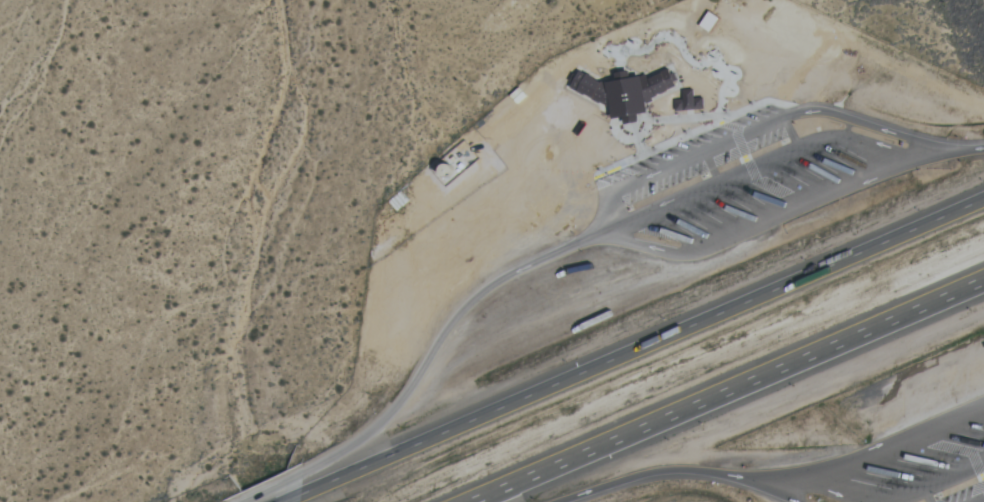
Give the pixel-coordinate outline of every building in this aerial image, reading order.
[(673,91),(670,72),(641,77),(642,77),(604,83),(577,72),(569,90),(608,106),(610,120),(614,119),(626,124),(636,123),(635,115),(646,113),(643,96),(641,96),(673,91)]
